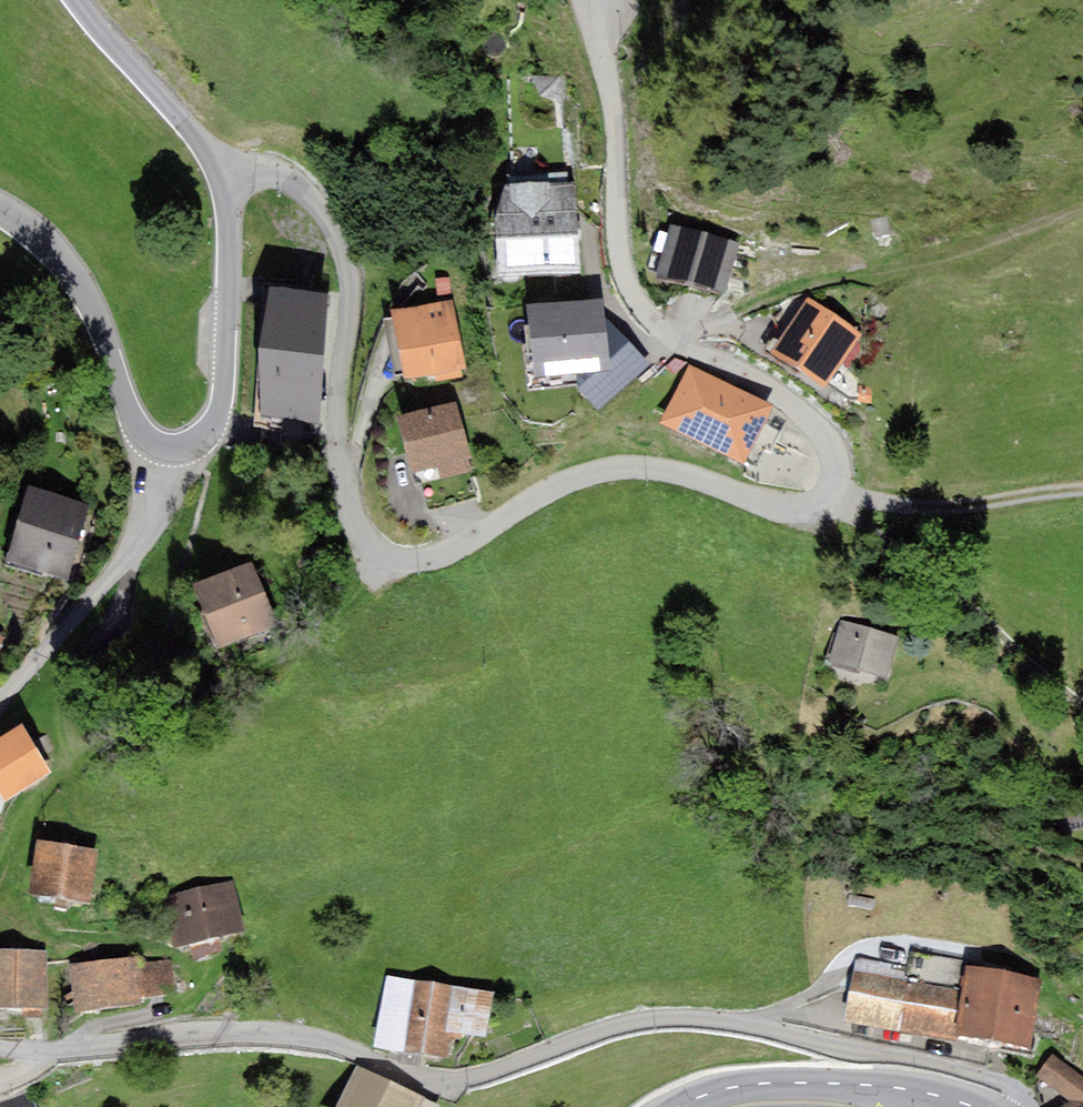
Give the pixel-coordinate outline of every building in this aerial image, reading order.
[(575,184),(504,185),(495,221),(496,277),(580,274),(575,184)] [(691,285),(704,235),(669,226),(657,276),(691,285)] [(725,293),(738,244),(704,235),(691,285),(725,293)] [(451,295),(450,278),(436,279),(438,297),(451,295)] [(319,425),(329,293),(270,289),(260,420),(319,425)] [(862,336),(807,296),(769,353),(822,390),(862,336)] [(603,298),(526,304),(532,376),(596,371),(609,370),(605,318),(603,298)] [(465,368),(452,300),(392,311),(393,317),(403,372),(405,379),(436,373),(460,368),(465,368)] [(403,372),(393,317),(384,318),(394,373),(403,372)] [(650,365),(605,318),(609,370),(596,371),(577,388),(598,411),(650,365)] [(774,407),(689,364),(659,422),(744,465),(774,407)] [(460,368),(436,373),(438,382),(462,377),(460,368)] [(472,457),(455,401),(397,416),(411,473),(437,466),(468,458),(472,457)] [(472,472),(468,458),(437,466),(441,480),(472,472)] [(89,505),(29,485),(18,519),(78,539),(89,505)] [(64,583),(78,539),(18,519),(3,563),(64,583)] [(278,625),(250,561),(192,586),(219,649),(278,625)] [(900,638),(841,619),(828,661),(886,679),(900,638)] [(0,750),(0,793),(8,806),(51,779),(24,735),(0,750)] [(99,847),(36,841),(31,891),(95,896),(99,847)] [(245,932),(233,881),(162,898),(174,949),(245,932)] [(0,949),(0,1007),(45,1008),(46,950),(0,949)] [(138,956),(67,964),(73,1012),(144,1003),(143,998),(139,963),(138,956)] [(953,1034),(962,991),(905,979),(908,968),(857,958),(844,1019),(951,1042),(953,1034)] [(172,959),(139,963),(143,998),(176,994),(172,959)] [(1041,979),(966,965),(962,991),(953,1034),(1028,1048),(1041,979)] [(493,993),(386,975),(374,1047),(399,1051),(397,1063),(423,1068),(425,1056),(449,1060),(454,1033),(486,1038),(493,993)] [(1054,1056),(1038,1076),(1070,1101),(1060,1106),(1082,1106),(1082,1080),(1054,1056)] [(336,1106),(419,1106),(424,1098),(357,1065),(336,1106)] [(424,1098),(419,1106),(439,1106),(439,1105),(424,1098)]
